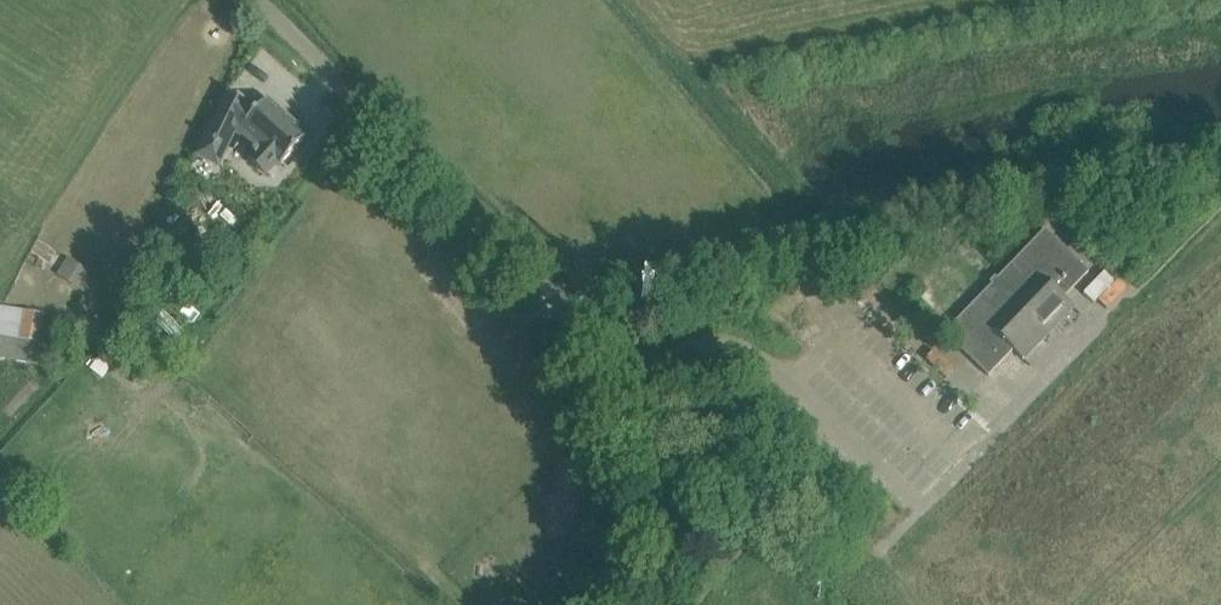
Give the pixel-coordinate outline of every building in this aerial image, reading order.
[(227,148),(234,134),(236,130),(240,126),(260,145),(256,149),(256,148),(252,152),(253,153),(249,158),(266,174),(270,169),(271,169),(272,167),(278,161),(281,164),(284,160),(300,144),(307,135),(304,133),(267,99),(255,112),(248,106),(248,105),(250,103),(228,92),(197,155),(203,158),(216,164),(218,165),(218,164),(227,148)] [(1131,239),(1119,227),(1110,237),(1122,248),(1131,239)] [(1044,229),(944,333),(988,376),(1004,359),(1014,368),(1023,359),(1074,307),(1064,297),(1089,271),(1044,229)] [(44,362),(46,342),(39,341),(45,313),(4,305),(0,304),(0,356),(44,362)] [(110,344),(90,369),(103,378),(122,353),(110,344)] [(889,507),(877,518),(872,524),(881,533),(898,515),(889,507)]
